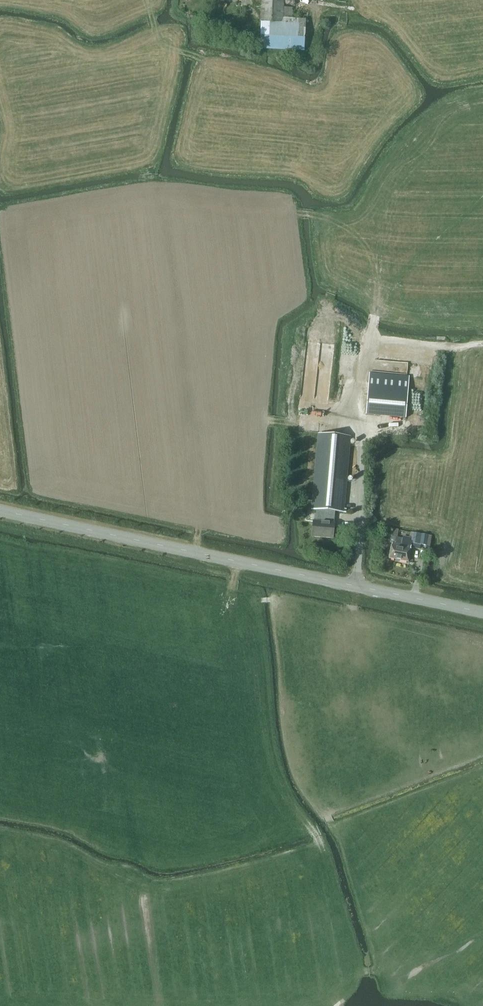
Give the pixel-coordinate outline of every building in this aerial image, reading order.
[(253,6),(261,7),(259,50),(304,51),(305,20),(292,19),(292,8),(282,7),(282,0),(253,0),(253,6)] [(345,323),(344,346),(361,346),(362,323),(345,323)] [(406,418),(408,394),(410,377),(370,373),(366,415),(406,418)] [(343,512),(350,437),(319,435),(312,509),(315,510),(314,522),(313,522),(311,537),(332,539),(334,524),(333,523),(334,512),(343,512)] [(419,545),(421,534),(410,532),(409,539),(406,538),(406,537),(403,536),(402,539),(395,537),(396,537),(391,536),(390,542),(391,543),(388,559),(407,562),(411,543),(419,545)] [(426,546),(428,535),(422,534),(420,545),(426,546)]
